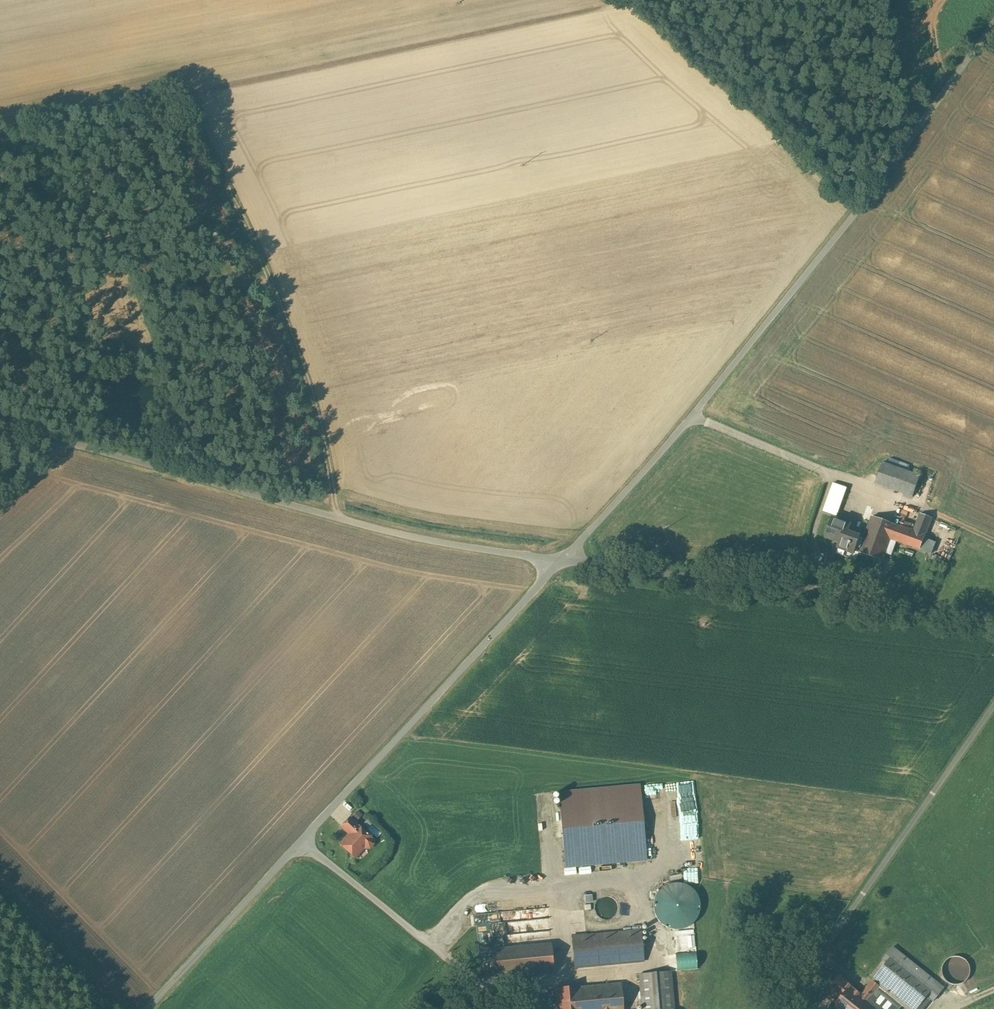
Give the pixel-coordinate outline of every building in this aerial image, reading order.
[(920,476),(883,462),(875,483),(913,496),(920,476)] [(847,487),(833,483),(823,511),(836,516),(847,487)] [(913,531),(895,525),(890,539),(920,549),(929,553),(935,538),(926,535),(932,518),(920,513),(913,531)] [(895,525),(874,517),(872,516),(864,538),(859,552),(882,560),(890,539),(895,525)] [(864,538),(848,532),(851,524),(833,518),(826,537),(840,542),(836,553),(846,557),(848,551),(858,555),(859,552),(864,538)] [(640,785),(559,792),(565,867),(647,859),(640,785)] [(373,840),(350,818),(342,827),(351,834),(341,844),(352,854),(356,850),(361,849),(364,846),(366,848),(369,847),(373,843),(373,840)] [(524,872),(539,871),(538,861),(524,862),(524,872)] [(675,883),(664,886),(656,895),(653,907),(657,919),(666,927),(678,929),(690,926),(698,917),(700,905),(697,893),(687,885),(675,883)] [(616,896),(598,896),(598,916),(616,916),(616,896)] [(472,923),(523,919),(522,909),(472,913),(472,923)] [(644,964),(641,929),(570,935),(574,971),(644,964)] [(530,941),(530,933),(500,933),(500,941),(530,941)] [(552,970),(549,943),(493,949),(496,976),(552,970)] [(893,946),(883,959),(887,962),(872,980),(873,980),(881,986),(880,987),(902,1005),(908,1008),(922,1008),(930,999),(933,1001),(944,987),(893,946)] [(963,957),(957,956),(951,957),(946,961),(943,967),(943,973),(945,979),(950,983),(956,984),(962,983),(967,979),(970,973),(970,967),(968,961),(963,957)] [(671,971),(639,974),(642,1008),(674,1008),(671,971)] [(852,986),(840,976),(830,989),(841,998),(835,1005),(839,1008),(863,1008),(869,1001),(880,987),(881,986),(873,980),(872,980),(861,994),(852,986)] [(596,985),(598,1008),(623,1008),(621,983),(596,985)] [(556,989),(558,1008),(598,1008),(596,985),(556,989)] [(869,1001),(879,1008),(899,1008),(902,1005),(880,987),(869,1001)] [(869,1001),(863,1008),(879,1008),(869,1001)]
